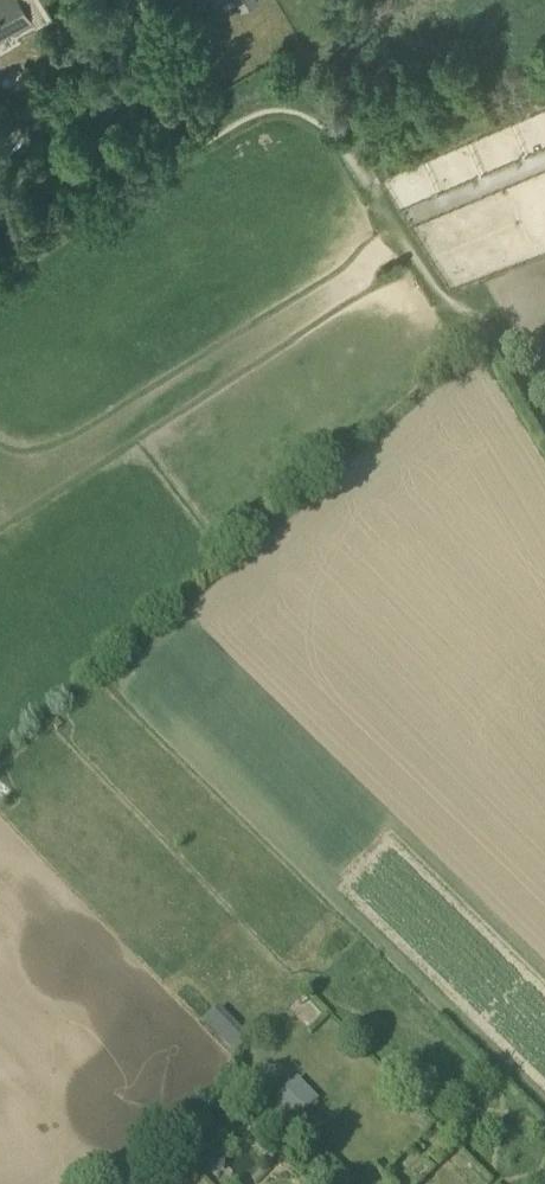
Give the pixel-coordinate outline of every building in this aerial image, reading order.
[(17,30),(32,21),(20,0),(0,0),(0,40),(17,30)] [(239,9),(256,0),(234,0),(239,9)] [(205,1018),(234,1050),(247,1039),(218,1007),(205,1018)] [(298,1077),(272,1102),(292,1123),(319,1098),(298,1077)]
